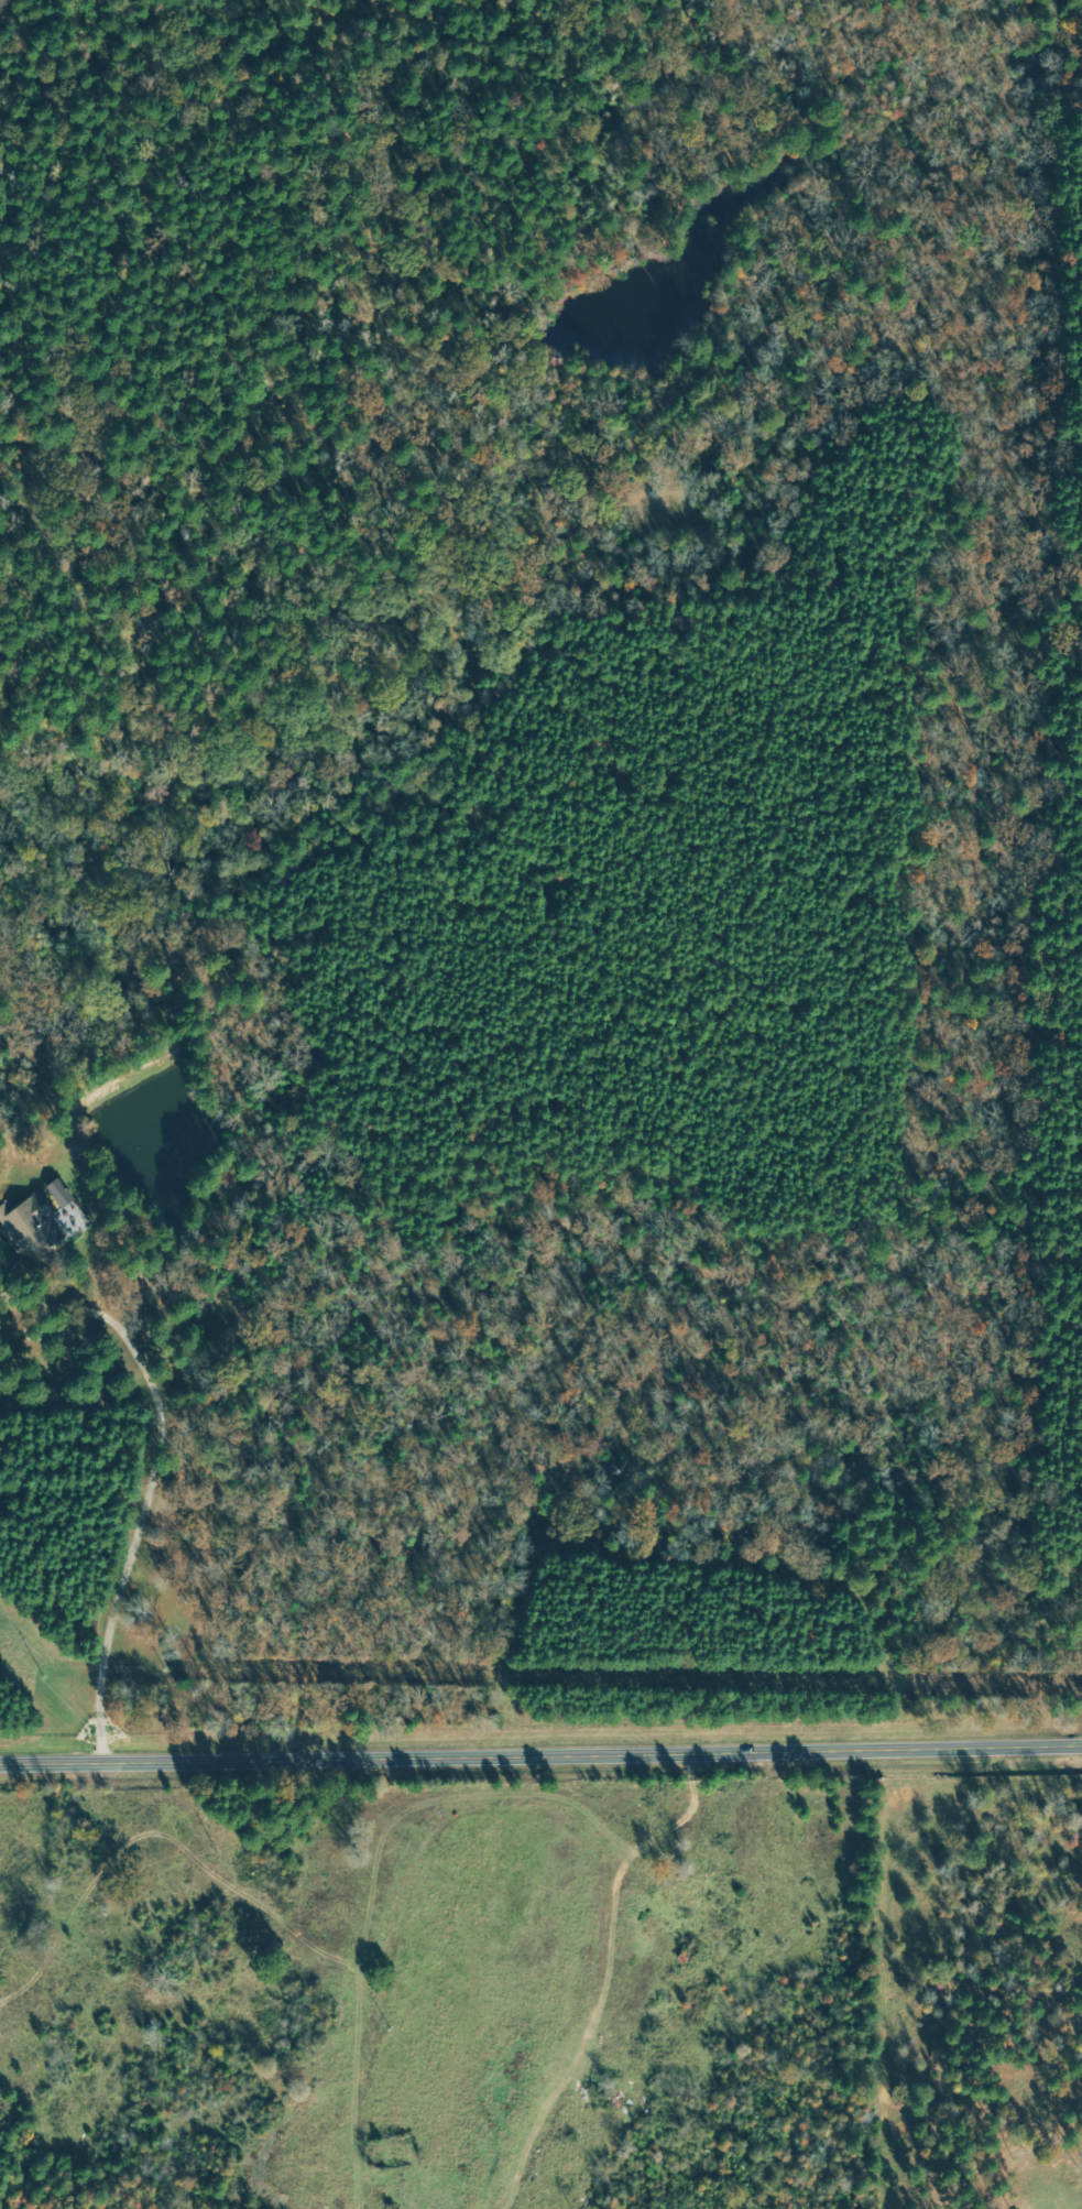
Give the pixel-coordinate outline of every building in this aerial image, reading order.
[(90,1222),(56,1179),(44,1189),(61,1211),(55,1215),(72,1237),(90,1222)] [(64,1234),(34,1194),(11,1211),(7,1205),(0,1210),(0,1234),(1,1233),(23,1264),(64,1234)]
